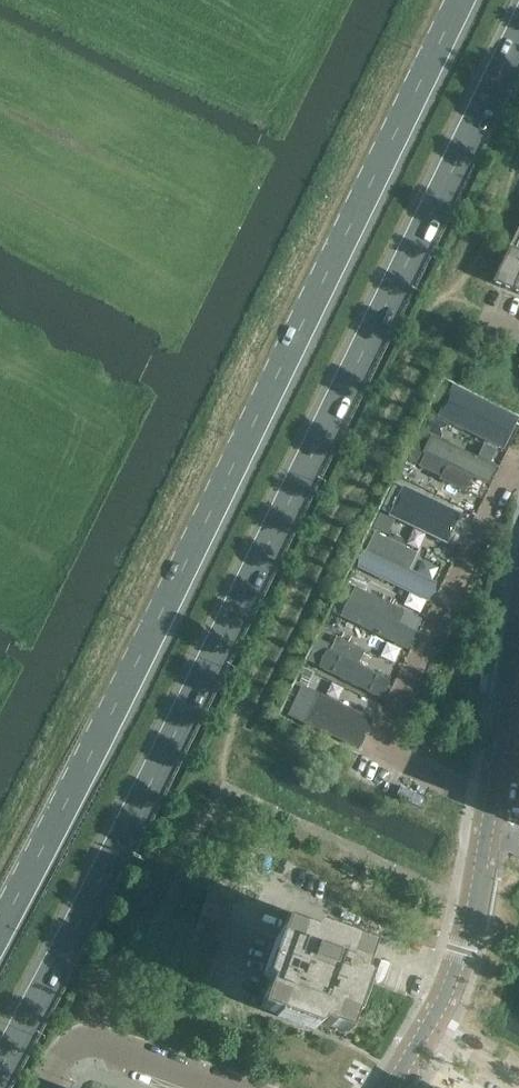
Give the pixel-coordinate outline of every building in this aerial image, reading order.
[(491,282),(518,293),(518,225),(491,282)] [(448,398),(441,412),(491,437),(498,423),(448,398)] [(447,421),(428,412),(420,430),(438,439),(447,421)] [(418,467),(432,437),(420,431),(405,461),(418,467)] [(432,437),(418,466),(442,477),(441,480),(462,490),(470,475),(485,483),(493,466),(432,437)] [(399,502),(392,517),(451,545),(458,530),(445,524),(452,510),(432,500),(428,508),(425,506),(421,513),(399,502)] [(375,533),(358,567),(425,600),(427,597),(429,596),(433,588),(432,585),(433,583),(402,568),(411,550),(375,533)] [(364,606),(369,595),(355,588),(350,600),(364,606)] [(342,616),(350,600),(341,595),(333,612),(342,616)] [(350,600),(342,616),(405,647),(413,630),(398,623),(404,612),(369,595),(364,606),(350,600)] [(364,650),(336,636),(320,668),(378,696),(386,679),(357,665),(364,650)] [(305,723),(318,694),(301,686),(287,714),(305,723)] [(371,719),(318,694),(305,723),(357,747),(371,719)] [(214,877),(209,891),(235,900),(240,886),(214,877)] [(209,891),(204,903),(231,913),(235,900),(209,891)] [(204,903),(200,916),(226,926),(231,913),(204,903)] [(200,916),(195,928),(222,938),(226,926),(200,916)] [(272,973),(260,1008),(310,1026),(312,1020),(347,1032),(365,981),(360,979),(372,945),(320,927),(318,932),(284,920),(266,971),(272,973)] [(195,928),(191,942),(217,951),(222,938),(195,928)]
